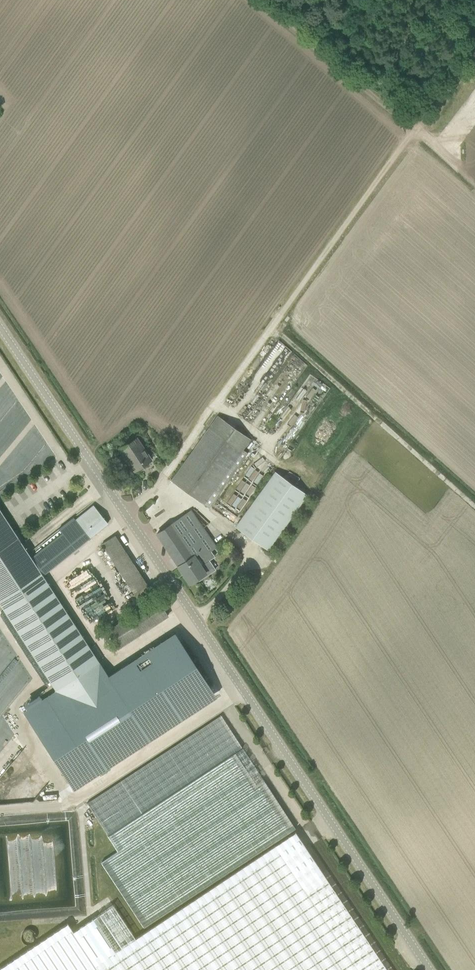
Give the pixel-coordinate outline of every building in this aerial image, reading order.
[(277,340),(262,363),(264,364),(261,368),(269,373),(273,366),(275,367),(276,366),(279,368),(291,349),(277,340)] [(218,415),(210,427),(172,480),(209,507),(247,453),(243,450),(252,439),(218,415)] [(128,461),(134,471),(151,460),(137,438),(121,447),(130,459),(128,461)] [(276,471),(236,526),(268,549),(308,494),(276,471)] [(62,533),(32,557),(43,574),(88,538),(94,533),(94,534),(108,523),(93,505),(75,519),(74,517),(59,529),(62,533)] [(44,576),(43,574),(32,557),(0,508),(0,603),(57,690),(100,662),(44,576)] [(205,553),(216,546),(208,534),(207,535),(191,510),(172,523),(157,533),(179,566),(193,556),(192,555),(202,548),(205,553)] [(102,544),(106,550),(139,601),(153,592),(115,535),(102,544)] [(193,556),(179,566),(178,566),(190,583),(198,578),(199,580),(215,569),(209,560),(204,563),(199,557),(205,553),(202,548),(192,555),(193,556)] [(117,648),(168,616),(157,599),(130,616),(129,615),(106,630),(117,648)] [(108,676),(100,662),(57,690),(24,712),(74,789),(168,728),(162,718),(210,687),(181,642),(135,672),(128,663),(108,676)] [(296,828),(222,715),(87,803),(118,851),(101,862),(144,928),(296,828)] [(295,832),(135,938),(113,905),(15,969),(387,969),(295,832)]
